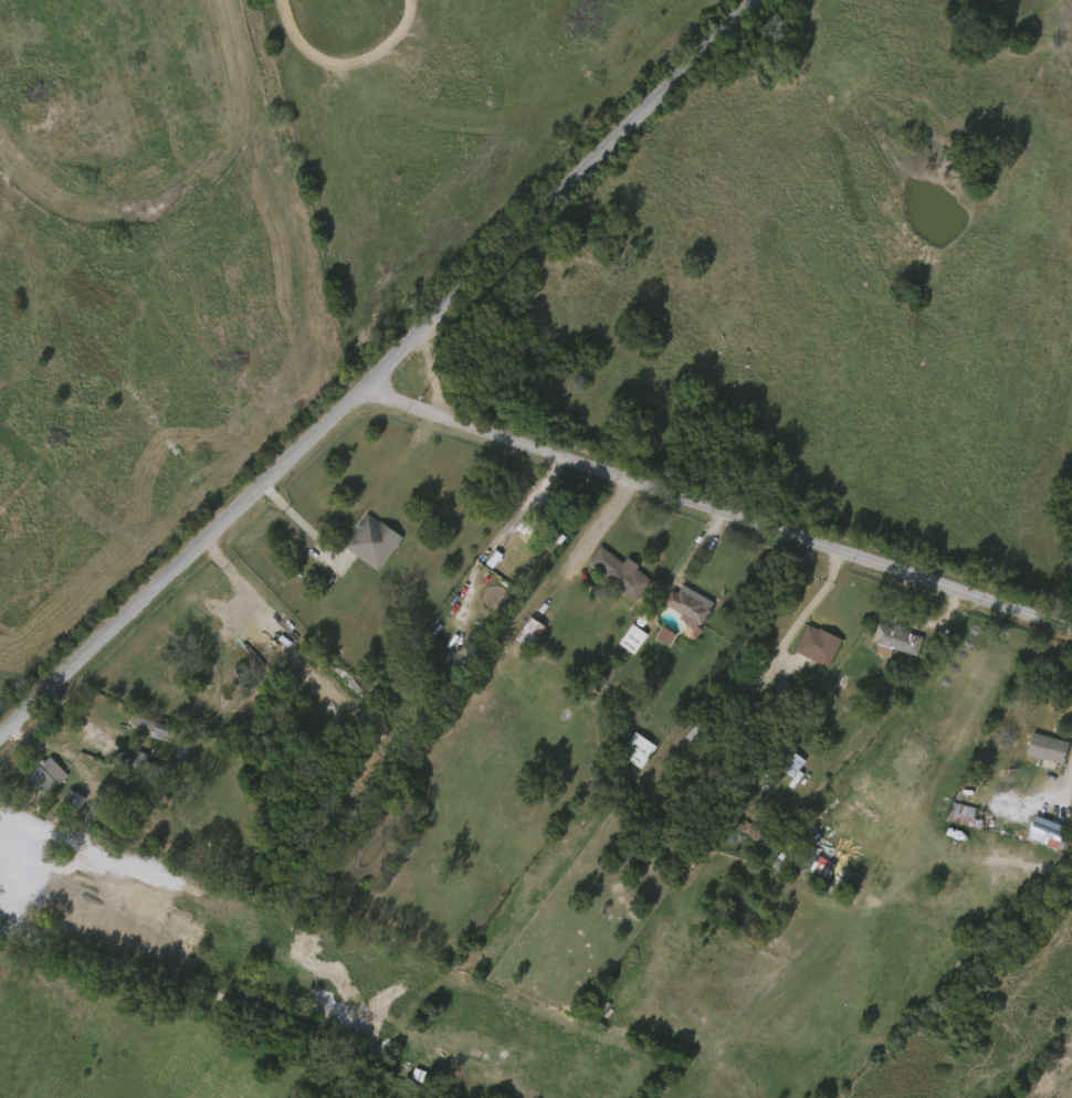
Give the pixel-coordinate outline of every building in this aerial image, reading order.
[(546,513),(555,520),(551,524),(568,538),(563,546),(558,542),(554,547),(542,537),(545,532),(538,528),(529,538),(522,531),(538,514),(543,517),(546,513)] [(369,514),(381,522),(382,521),(404,537),(380,571),(345,547),(369,514)] [(602,547),(634,571),(637,568),(654,581),(638,603),(609,581),(606,585),(596,579),(600,572),(601,573),(602,572),(590,562),(602,547)] [(682,583),(714,602),(700,626),(702,627),(698,633),(686,626),(683,621),(679,619),(682,614),(661,602),(670,588),(677,592),(682,583)] [(548,627),(532,651),(517,640),(534,616),(548,627)] [(534,631),(519,621),(503,643),(518,653),(534,631)] [(876,622),(923,636),(917,655),(892,647),(889,657),(874,653),(877,643),(871,641),(876,622)] [(645,635),(632,654),(618,643),(631,623),(645,635)] [(807,623),(818,629),(819,627),(841,638),(828,667),(794,650),(807,623)] [(636,639),(621,629),(607,649),(622,659),(636,639)] [(664,639),(650,631),(644,643),(658,650),(664,639)] [(761,697),(775,706),(783,692),(769,683),(761,697)] [(147,719),(168,727),(165,737),(159,735),(157,739),(148,736),(150,730),(130,722),(134,715),(147,719)] [(141,736),(140,739),(154,744),(158,731),(125,719),(121,729),(141,736)] [(656,746),(640,768),(619,753),(634,730),(656,746)] [(1069,743),(1062,763),(1026,754),(1032,731),(1069,743)] [(630,773),(645,750),(623,736),(608,759),(630,773)] [(146,754),(144,762),(161,770),(158,778),(116,760),(119,752),(135,758),(137,751),(146,754)] [(793,765),(779,754),(767,770),(780,781),(793,765)] [(52,758),(69,775),(59,785),(56,783),(44,794),(29,778),(41,767),(40,764),(44,760),(45,762),(52,758)] [(86,802),(78,814),(69,809),(63,817),(57,814),(72,790),(87,800),(86,802)] [(65,818),(74,803),(58,793),(49,809),(65,818)] [(970,824),(961,821),(964,812),(940,806),(935,824),(968,833),(970,824)] [(1014,841),(1045,853),(1053,831),(1023,819),(1014,841)]
